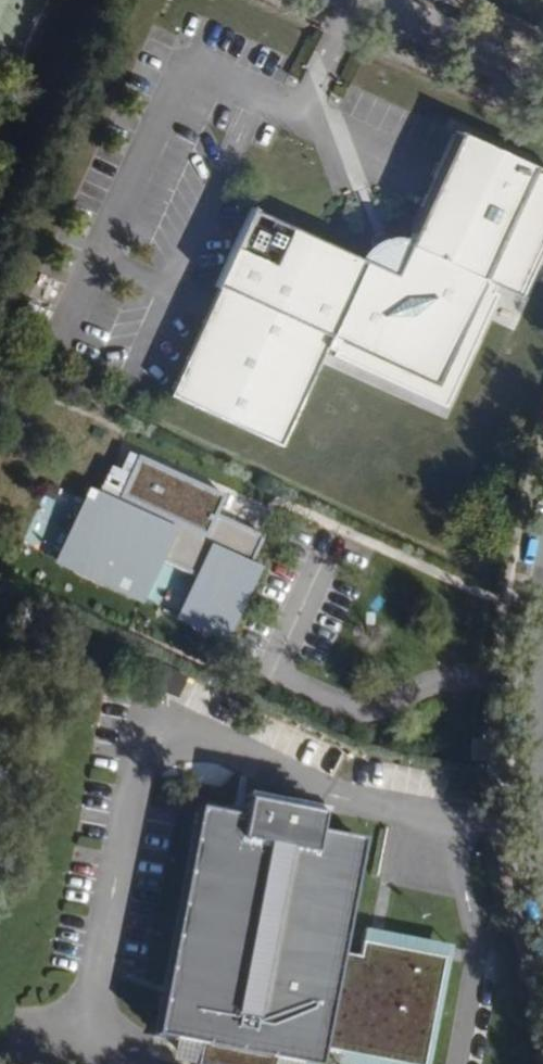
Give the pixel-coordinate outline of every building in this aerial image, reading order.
[(361,260),(248,210),(214,285),(216,286),(167,396),(278,446),(328,336),(338,338),(356,344),(374,346),(379,356),(386,365),(394,370),(406,374),(417,375),(425,373),(428,372),(438,367),(446,359),(451,351),(455,339),(455,328),(452,317),(465,306),(478,279),(491,285),(518,296),(542,240),(542,176),(531,170),(532,167),(458,132),(455,136),(452,134),(408,231),(410,232),(405,244),(390,242),(386,242),(385,238),(371,243),(372,248),(361,260)] [(488,291),(491,285),(478,279),(465,306),(452,317),(455,328),(455,339),(451,351),(446,359),(438,367),(428,372),(425,373),(417,375),(406,374),(394,370),(386,365),(379,356),(374,346),(356,344),(338,338),(328,336),(321,352),(441,407),(493,293),(488,291)] [(178,615),(228,638),(259,571),(250,567),(264,538),(216,515),(224,498),(128,453),(120,471),(110,466),(97,495),(88,491),(57,559),(144,599),(159,565),(194,581),(178,615)] [(483,742),(471,740),(469,760),(480,761),(483,742)] [(316,834),(320,816),(245,802),(241,819),(197,811),(153,1038),(171,1041),(196,1046),(193,1063),(272,1063),(272,1061),(289,1063),(317,1063),(320,1052),(340,1056),(383,1063),(423,1063),(443,960),(360,944),(357,959),(338,955),(360,843),(316,834)] [(360,944),(443,960),(423,1063),(427,1063),(450,948),(363,931),(360,944)] [(171,1041),(167,1063),(193,1063),(196,1046),(171,1041)] [(340,1056),(338,1063),(383,1063),(340,1056)]
